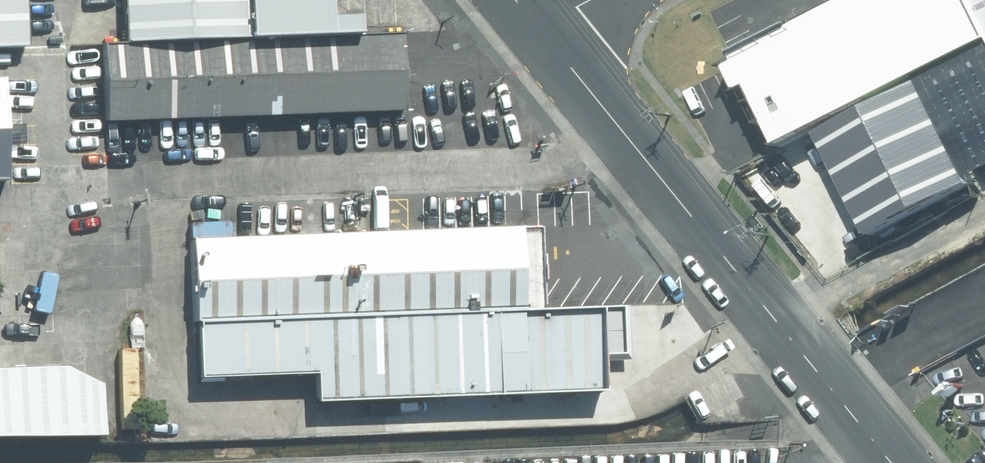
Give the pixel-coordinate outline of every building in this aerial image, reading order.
[(21,49),(20,0),(0,0),(0,51),(21,49)] [(320,0),(118,0),(117,46),(350,41),(350,22),(322,23),(320,0)] [(732,60),(777,152),(984,47),(984,41),(965,0),(857,0),(732,60)] [(984,29),(984,0),(970,0),(984,29)] [(397,42),(99,49),(99,86),(102,125),(399,114),(397,42)] [(983,192),(933,98),(831,151),(881,245),(983,192)] [(309,407),(592,397),(588,310),(522,312),(519,230),(187,243),(192,384),(308,380),(309,407)] [(101,436),(100,391),(48,364),(0,365),(0,439),(101,436)]
